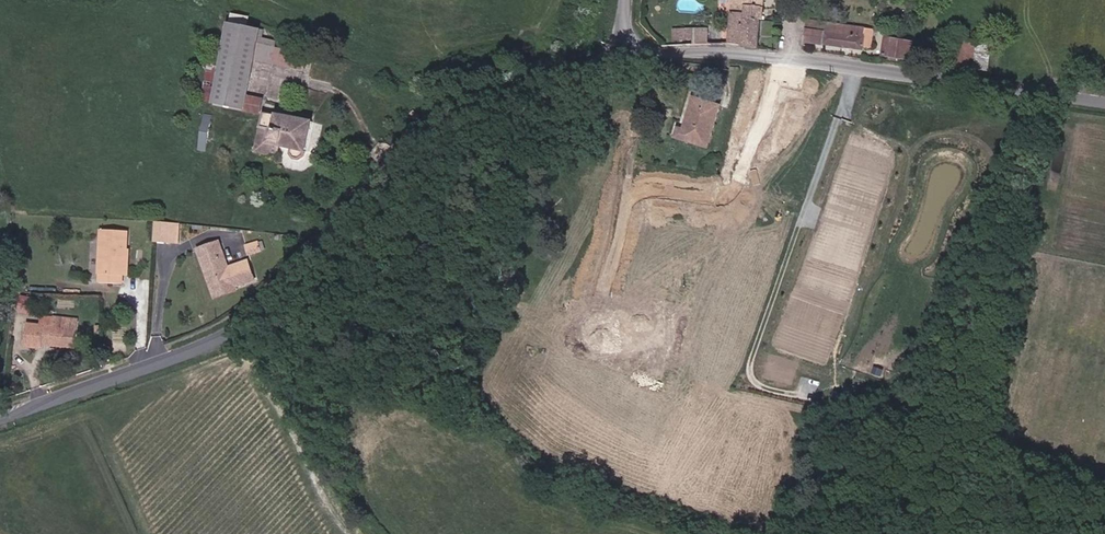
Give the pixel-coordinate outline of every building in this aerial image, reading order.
[(762,17),(763,0),(736,0),(735,15),(762,17)] [(267,29),(268,23),(246,12),(232,10),(230,18),(238,20),(237,25),(267,29)] [(734,31),(761,33),(762,17),(735,15),(734,26),(734,31)] [(267,29),(237,25),(223,84),(219,105),(261,112),(261,110),(265,111),(260,142),(281,146),(291,148),(293,159),(303,161),(314,103),(257,67),(260,59),(265,38),(267,29)] [(805,46),(861,51),(863,29),(807,25),(805,46)] [(687,43),(706,43),(707,28),(688,28),(687,43)] [(733,45),(760,45),(761,33),(734,31),(733,45)] [(276,40),(265,38),(260,59),(304,67),(307,50),(275,44),(276,40)] [(885,55),(910,58),(912,41),(887,38),(885,55)] [(967,64),(986,66),(988,42),(970,40),(967,64)] [(935,51),(950,52),(951,43),(936,42),(935,51)] [(223,84),(214,81),(210,103),(219,105),(223,84)] [(684,111),(694,110),(699,86),(690,84),(684,111)] [(689,129),(705,132),(715,90),(699,86),(694,110),(689,129)] [(674,126),(689,129),(694,110),(684,111),(683,116),(676,114),(674,126)] [(199,143),(210,145),(215,121),(206,120),(199,143)] [(281,146),(260,142),(258,153),(279,157),(281,146)] [(152,241),(169,243),(172,224),(154,221),(152,241)] [(169,243),(180,244),(182,225),(172,224),(169,243)] [(117,283),(118,271),(120,247),(126,247),(126,229),(105,228),(102,273),(109,273),(109,282),(117,283)] [(260,240),(246,245),(250,255),(264,250),(260,240)] [(237,289),(258,281),(250,262),(229,270),(219,243),(199,251),(215,292),(235,284),(237,289)] [(219,302),(239,294),(237,289),(235,284),(215,292),(219,302)] [(651,307),(673,308),(673,300),(652,298),(651,307)] [(45,343),(66,346),(69,328),(78,330),(80,320),(54,316),(52,324),(29,321),(24,343),(44,347),(45,343)]
